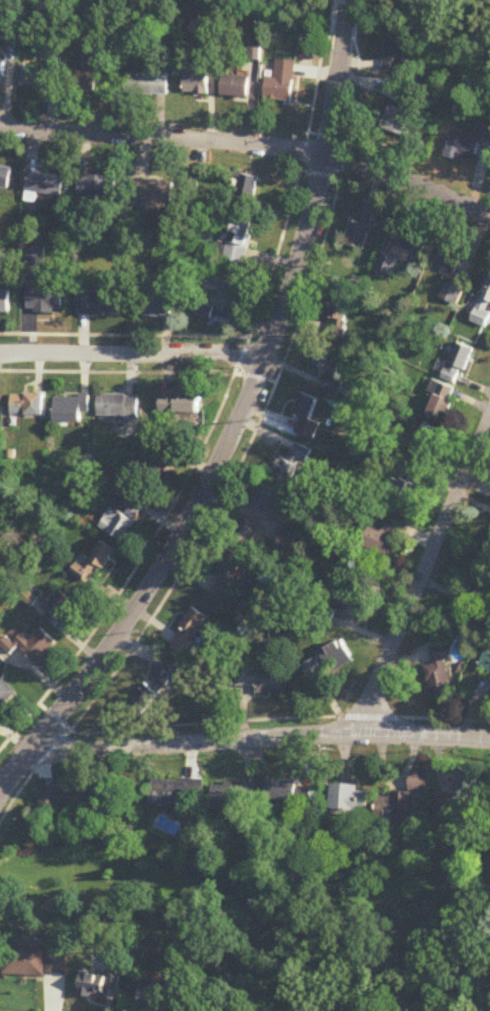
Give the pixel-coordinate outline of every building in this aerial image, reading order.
[(407,72),(407,39),(388,39),(388,72),(407,72)] [(0,47),(0,77),(4,78),(9,59),(0,57),(3,47),(0,47)] [(266,99),(294,101),(297,61),(278,60),(277,79),(268,78),(266,99)] [(21,86),(56,90),(59,70),(24,65),(21,86)] [(210,94),(210,67),(185,67),(185,94),(210,94)] [(97,72),(69,71),(68,93),(96,94),(97,72)] [(169,95),(169,73),(126,73),(126,95),(169,95)] [(251,76),(223,76),(223,98),(251,98),(251,76)] [(383,129),(410,137),(417,114),(390,106),(383,129)] [(479,125),(478,137),(489,138),(489,126),(479,125)] [(465,156),(476,159),(481,141),(453,134),(447,157),(464,162),(465,156)] [(11,189),(14,166),(0,164),(0,188),(11,189)] [(63,197),(65,176),(29,171),(27,193),(63,197)] [(233,198),(257,198),(257,176),(233,176),(233,198)] [(80,200),(116,200),(116,177),(80,177),(80,200)] [(173,181),(136,181),(136,201),(149,201),(149,204),(173,204),(173,181)] [(353,222),(347,247),(367,251),(378,206),(366,204),(361,225),(353,222)] [(254,219),(233,215),(224,261),(246,265),(254,219)] [(436,238),(417,224),(401,244),(420,259),(436,238)] [(455,274),(465,257),(445,246),(435,263),(455,274)] [(43,249),(27,249),(27,267),(43,267),(43,249)] [(399,261),(383,256),(378,271),(394,276),(399,261)] [(206,289),(220,293),(216,308),(232,312),(240,286),(210,277),(206,289)] [(488,277),(472,323),(489,329),(489,328),(489,277),(488,277)] [(465,292),(447,283),(440,297),(458,306),(465,292)] [(62,311),(62,288),(27,288),(27,311),(62,311)] [(77,290),(77,315),(120,315),(120,290),(77,290)] [(136,317),(169,317),(169,290),(136,290),(136,317)] [(0,291),(0,314),(10,314),(10,291),(0,291)] [(323,333),(341,339),(354,301),(335,295),(323,333)] [(458,386),(475,350),(458,343),(442,378),(458,386)] [(341,369),(332,361),(338,355),(326,345),(312,360),(333,378),(341,369)] [(325,390),(337,395),(343,382),(331,377),(325,390)] [(457,389),(434,381),(429,394),(435,396),(428,418),(445,424),(457,389)] [(44,394),(12,394),(12,416),(44,416),(44,394)] [(317,400),(301,394),(294,416),(300,418),(295,434),(314,440),(319,424),(310,421),(317,400)] [(98,418),(140,418),(140,395),(98,395),(98,418)] [(161,395),(161,416),(199,416),(199,395),(161,395)] [(54,423),(81,423),(81,413),(89,413),(89,396),(54,396),(54,423)] [(441,434),(423,425),(408,456),(426,465),(441,434)] [(289,462),(281,458),(271,478),(293,488),(310,451),(296,445),(289,462)] [(418,486),(393,475),(383,497),(408,508),(418,486)] [(278,494),(256,483),(247,502),(268,513),(278,494)] [(124,542),(148,497),(133,489),(115,522),(106,517),(100,528),(124,542)] [(258,527),(240,518),(230,540),(249,548),(258,527)] [(401,529),(388,523),(384,533),(370,527),(362,546),(388,558),(401,529)] [(114,549),(101,541),(85,568),(77,564),(70,574),(92,587),(114,549)] [(227,600),(244,557),(228,551),(212,595),(227,600)] [(475,572),(467,605),(489,610),(489,575),(475,572)] [(60,621),(74,603),(58,590),(44,608),(60,621)] [(370,600),(350,591),(338,618),(359,627),(370,600)] [(318,618),(330,624),(337,612),(325,605),(318,618)] [(169,644),(184,656),(212,621),(196,610),(169,644)] [(23,636),(16,643),(37,664),(57,643),(43,630),(30,643),(23,636)] [(302,660),(308,678),(351,661),(345,643),(302,660)] [(444,649),(431,651),(434,666),(426,667),(432,697),(452,693),(444,649)] [(484,652),(482,662),(467,660),(463,684),(477,687),(479,673),(489,675),(489,653),(484,652)] [(257,695),(288,693),(287,671),(252,672),(251,668),(237,669),(237,687),(256,686),(257,695)] [(18,694),(3,680),(0,684),(0,713),(18,694)] [(161,696),(147,683),(129,702),(143,715),(161,696)] [(427,794),(427,773),(410,772),(410,794),(389,793),(389,798),(378,797),(377,821),(413,822),(414,793),(427,794)] [(152,807),(179,807),(179,814),(204,814),(204,780),(152,780),(152,807)] [(265,803),(310,804),(310,783),(266,782),(265,803)] [(435,819),(477,822),(480,783),(465,782),(464,798),(437,796),(435,819)] [(253,783),(212,783),(213,811),(253,810),(253,783)] [(331,813),(368,814),(369,787),(331,786),(331,813)] [(40,793),(42,812),(103,806),(101,787),(40,793)] [(48,951),(5,949),(4,976),(47,977),(48,951)] [(80,997),(119,1002),(122,978),(83,973),(80,997)] [(174,985),(144,980),(140,1007),(170,1010),(174,985)]
